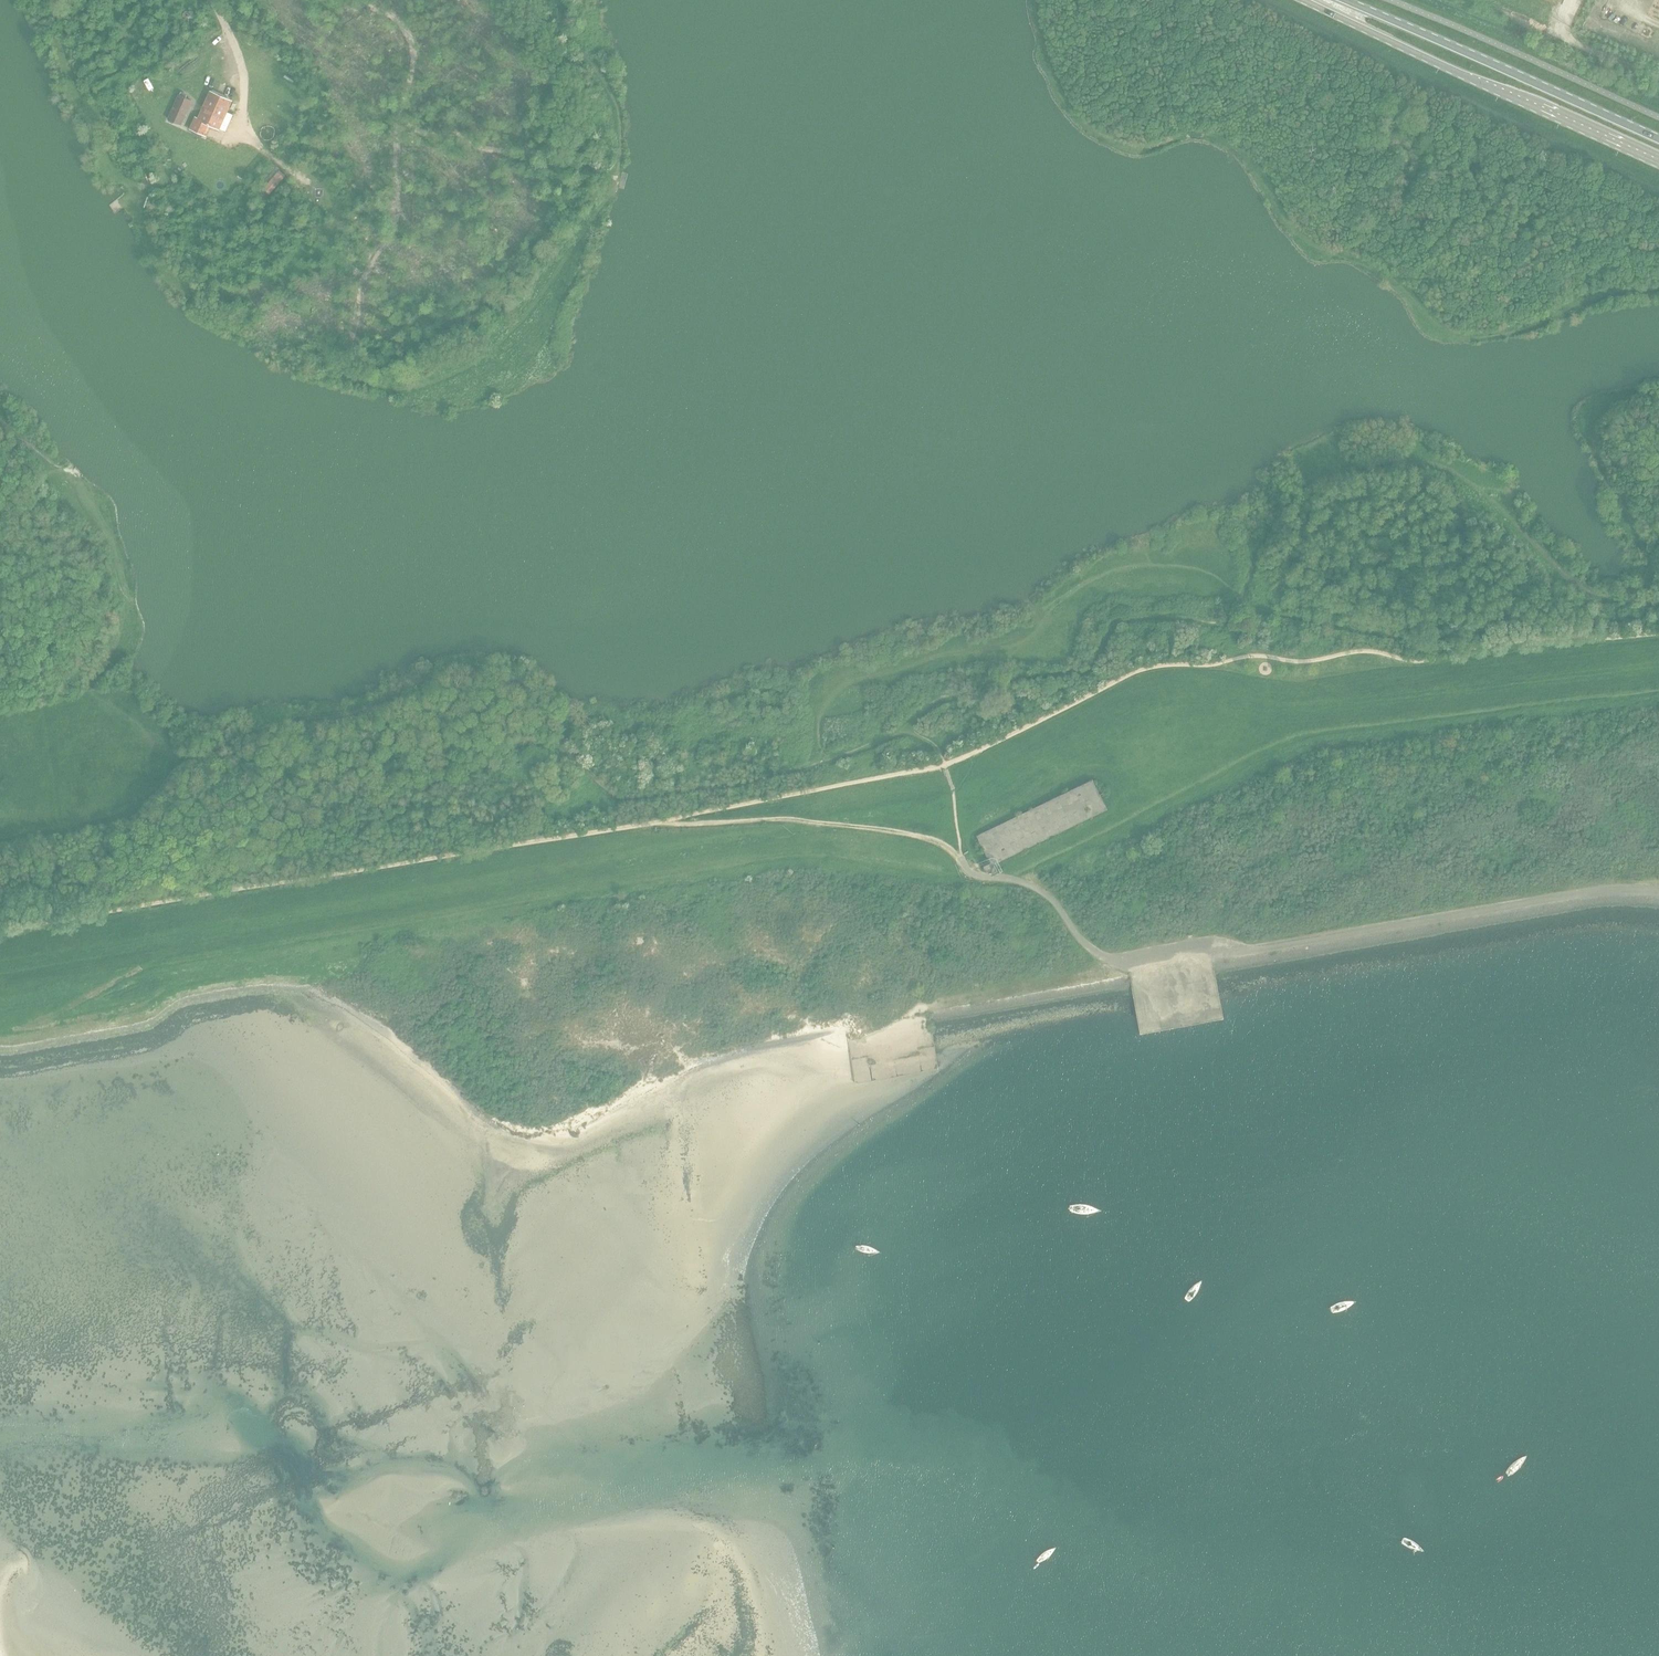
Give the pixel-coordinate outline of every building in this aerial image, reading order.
[(210,124),(218,128),(231,100),(211,92),(198,119),(196,117),(191,128),(205,135),(210,124)] [(168,119),(180,124),(191,100),(179,95),(168,119)] [(263,188),(270,194),(287,174),(280,168),(263,188)] [(1050,841),(1107,813),(1090,779),(969,837),(984,867),(986,872),(1050,841)]
